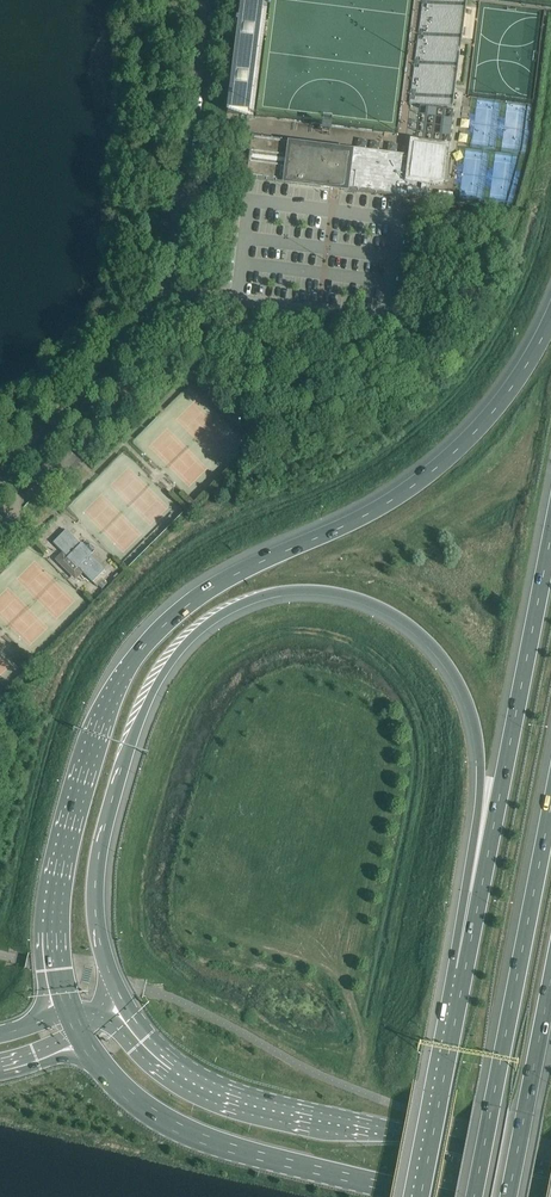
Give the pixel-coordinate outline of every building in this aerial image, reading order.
[(227,112),(241,114),(248,115),(261,7),(254,6),(255,0),(241,0),(227,112)] [(439,1),(434,29),(462,34),(467,6),(439,1)] [(250,149),(246,177),(321,187),(321,186),(329,187),(330,182),(341,183),(341,189),(381,194),(409,198),(423,200),(423,199),(428,200),(430,183),(441,184),(443,163),(445,148),(414,144),(412,156),(404,155),(349,148),(348,149),(347,157),(333,155),(334,153),(330,153),(331,146),(312,144),(251,136),(250,149)] [(497,187),(493,202),(508,206),(512,191),(497,187)] [(53,493),(60,486),(42,467),(34,475),(53,493)] [(66,530),(53,543),(62,552),(63,553),(64,552),(69,557),(66,559),(77,569),(78,567),(83,572),(82,572),(83,573),(92,582),(97,586),(101,582),(103,580),(98,576),(105,569),(95,559),(94,560),(89,556),(92,554),(81,543),(79,545),(75,541),(76,540),(66,530)]
